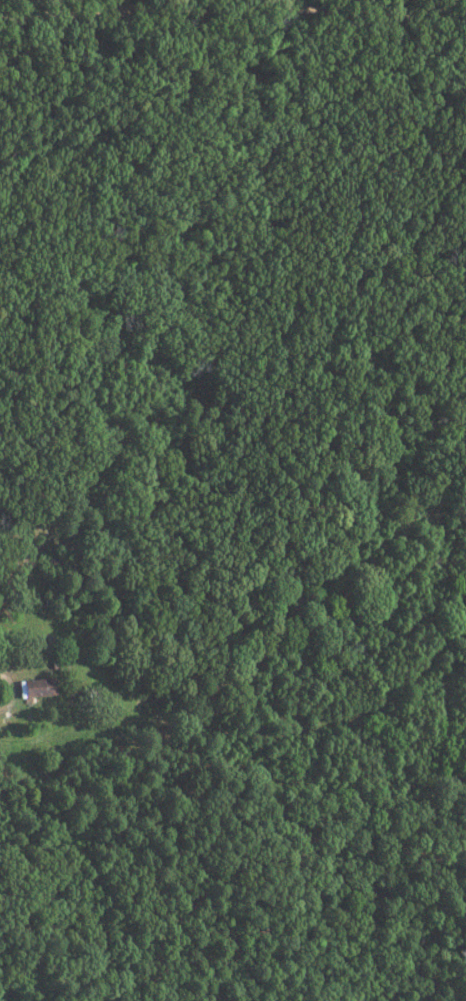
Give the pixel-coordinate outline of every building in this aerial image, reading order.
[(52,678),(21,679),(22,696),(53,695),(52,678)]
